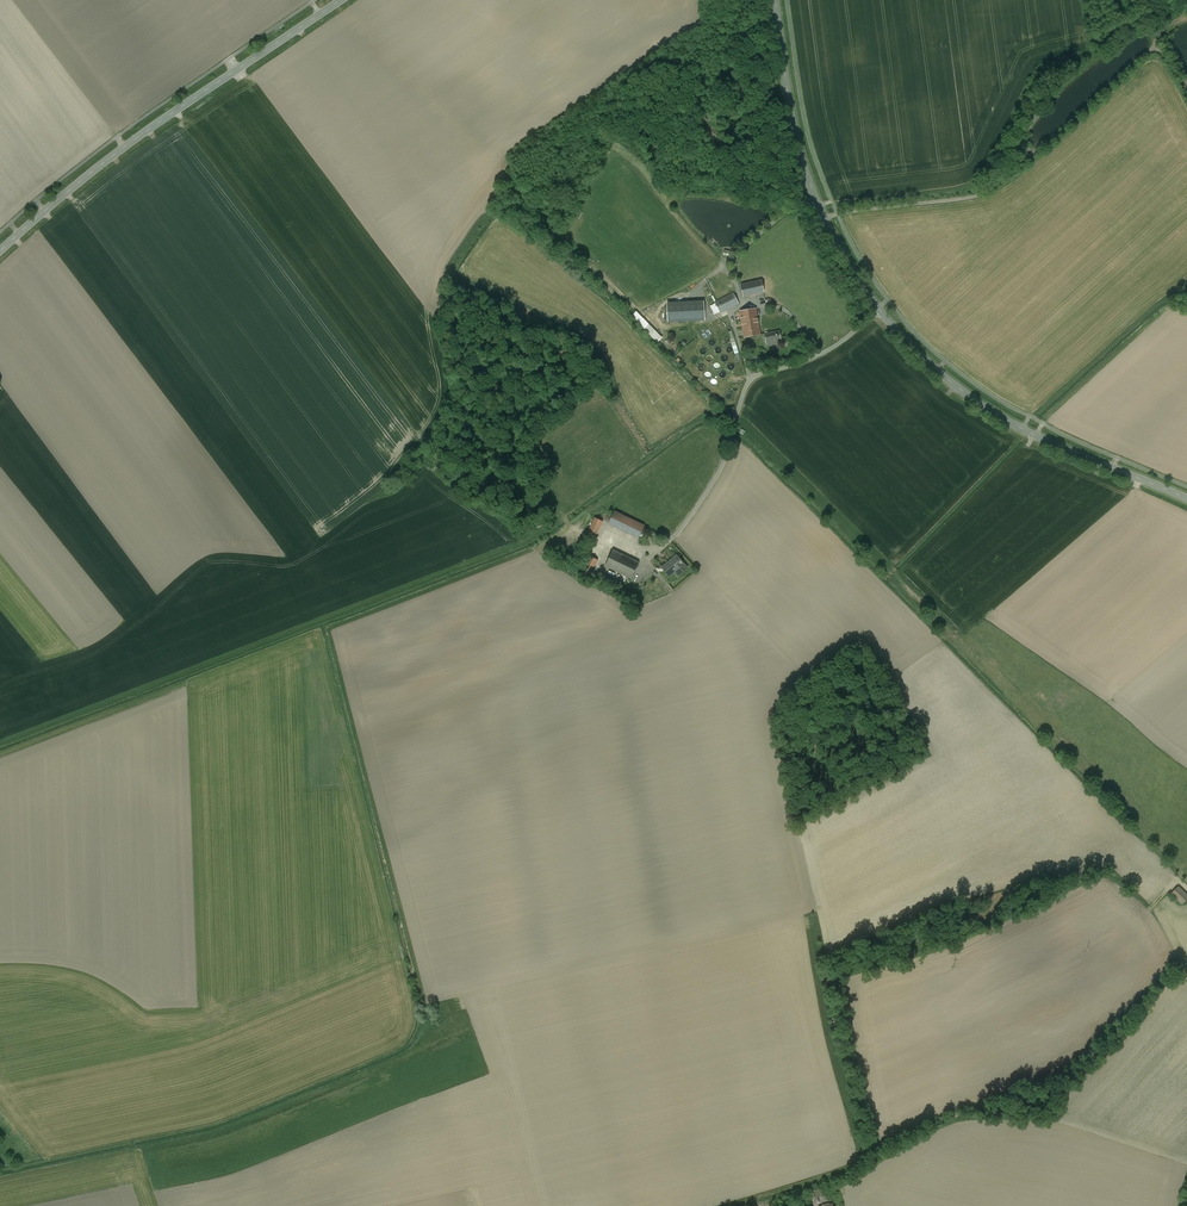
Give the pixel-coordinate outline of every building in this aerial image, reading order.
[(761,280),(741,285),(743,296),(764,292),(761,280)] [(733,294),(715,303),(716,304),(720,311),(720,313),(738,303),(733,294)] [(668,303),(668,321),(704,320),(704,305),(704,301),(668,303)] [(720,311),(716,304),(711,307),(715,314),(720,311)] [(755,308),(740,311),(744,337),(760,335),(755,308)] [(779,331),(764,334),(766,345),(781,342),(779,331)] [(644,526),(614,511),(611,517),(608,524),(638,539),(644,526)] [(603,522),(595,518),(588,533),(596,537),(603,522)] [(639,562),(614,551),(613,550),(606,566),(629,577),(631,578),(639,562)] [(679,576),(680,574),(681,573),(688,568),(677,555),(662,567),(670,576),(675,572),(679,576)] [(590,575),(598,560),(590,557),(583,572),(590,575)] [(1179,886),(1171,893),(1182,905),(1186,900),(1186,895),(1179,886)] [(827,1187),(820,1189),(822,1195),(829,1193),(827,1187)] [(820,1189),(814,1191),(816,1197),(822,1195),(820,1189)]
